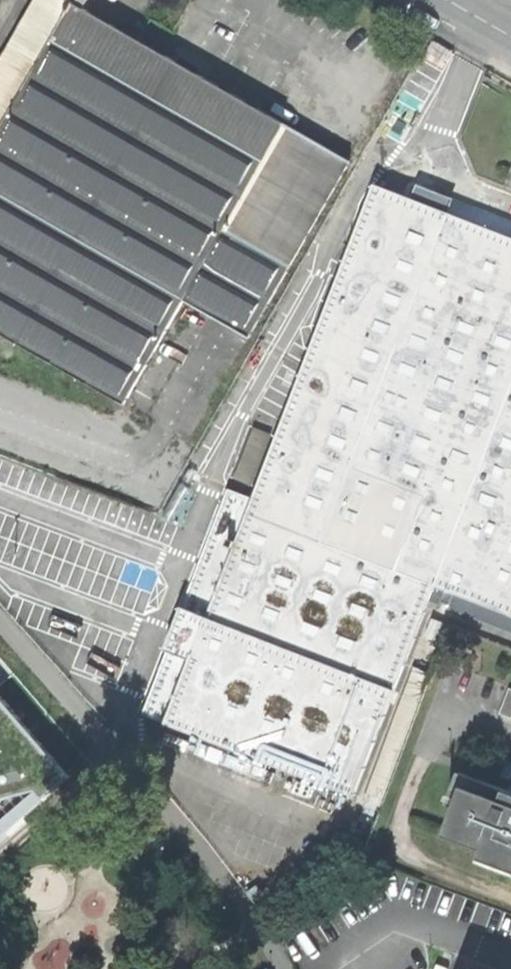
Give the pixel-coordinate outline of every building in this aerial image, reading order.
[(246,337),(347,161),(187,69),(78,6),(81,0),(73,0),(71,2),(68,0),(33,0),(0,57),(0,335),(121,405),(182,300),(246,337)] [(446,211),(450,199),(416,186),(411,197),(374,184),(251,500),(226,489),(163,650),(164,653),(140,715),(352,795),(428,600),(510,633),(510,237),(446,211)] [(458,772),(446,804),(455,807),(444,835),(482,849),(479,858),(510,870),(510,792),(458,772)]
